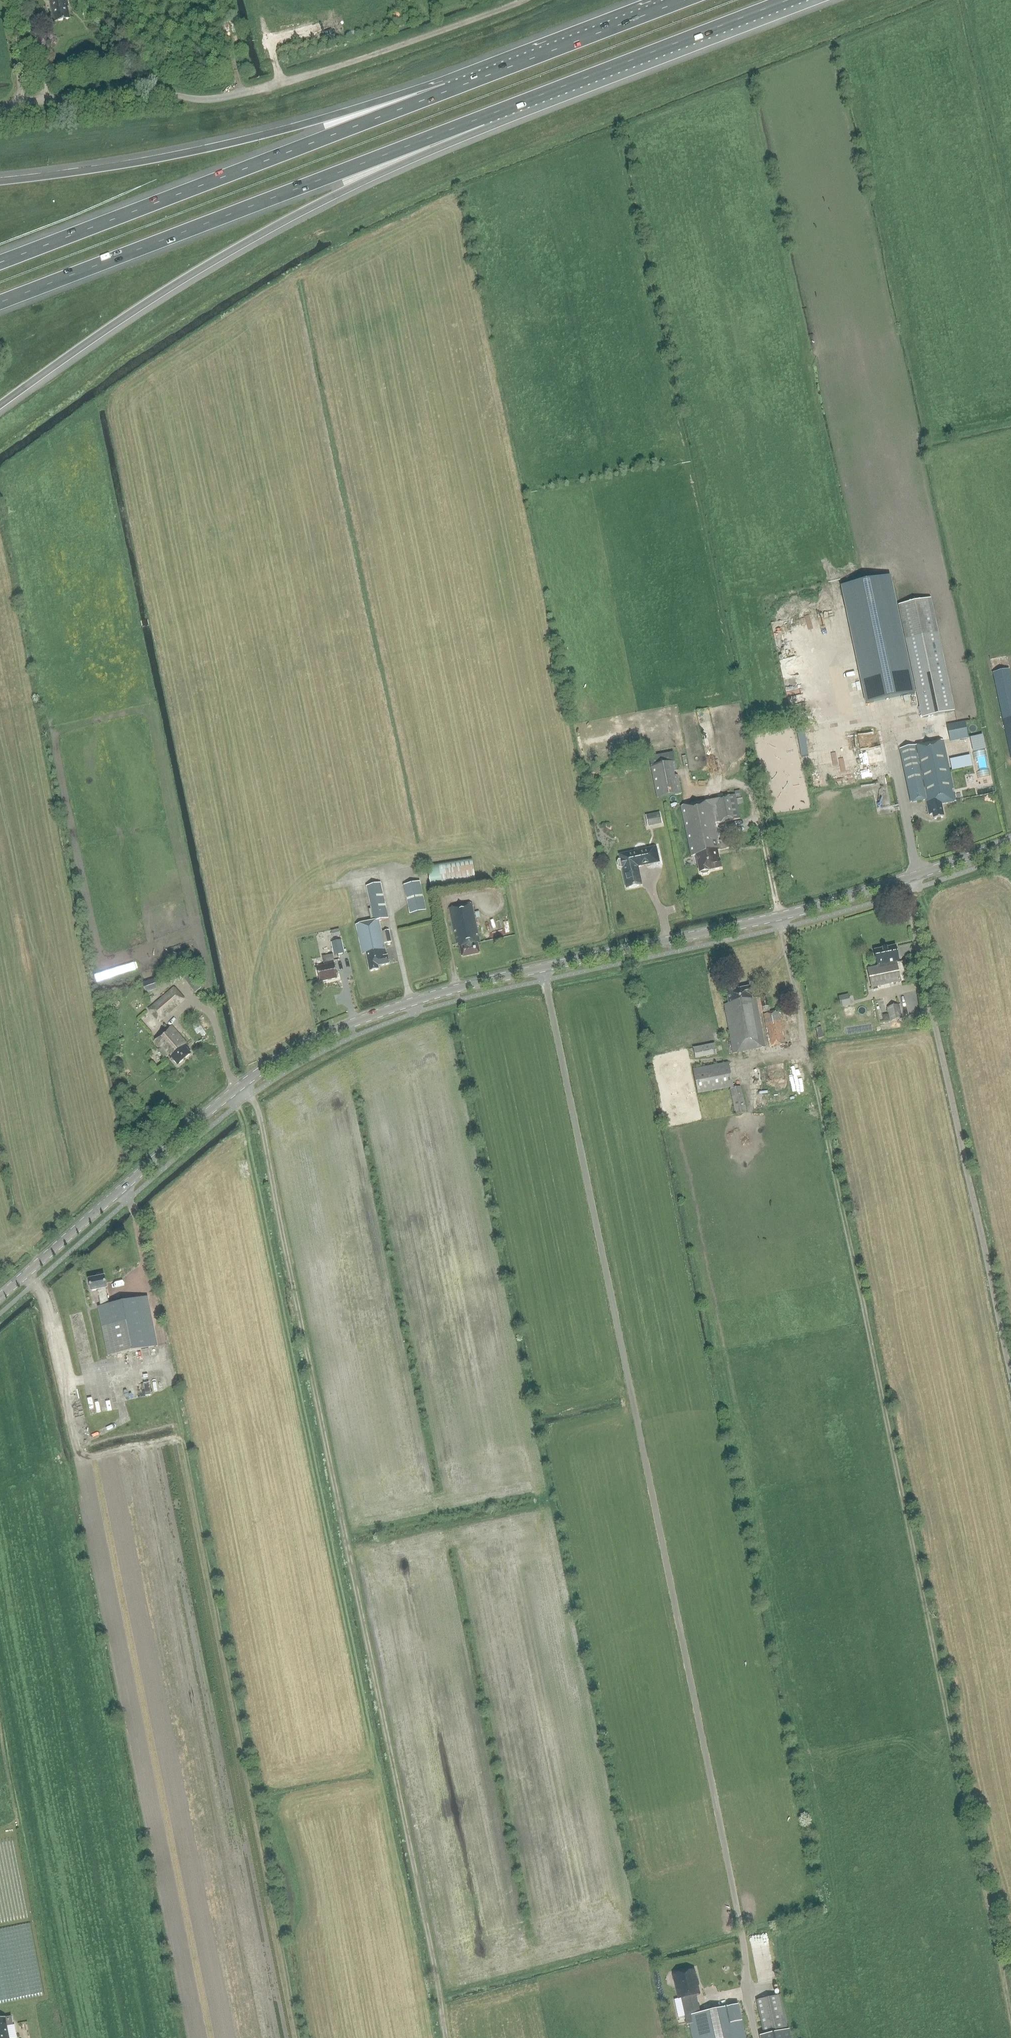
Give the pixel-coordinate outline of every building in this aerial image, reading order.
[(70,19),(67,7),(69,7),(67,0),(50,0),(55,22),(70,19)] [(915,694),(890,576),(841,586),(866,704),(915,694)] [(954,711),(931,599),(899,605),(922,718),(954,711)] [(1010,758),(1010,677),(1010,670),(993,673),(1010,758)] [(968,738),(965,721),(947,725),(950,742),(968,738)] [(974,738),(976,752),(984,751),(983,742),(981,742),(980,737),(974,738)] [(942,804),(957,801),(944,740),(900,749),(911,802),(927,799),(930,815),(933,815),(934,819),(945,817),(942,804)] [(657,798),(681,793),(678,775),(674,776),(673,770),(676,769),(675,761),(651,766),(657,798)] [(735,792),(735,795),(681,806),(691,856),(696,855),(700,873),(703,875),(709,874),(711,871),(722,868),(718,851),(730,848),(728,838),(723,839),(723,840),(719,841),(715,823),(740,818),(737,804),(743,803),(740,791),(735,792)] [(660,812),(646,815),(648,827),(662,824),(660,812)] [(627,888),(642,885),(638,867),(659,862),(656,848),(620,855),(621,860),(619,861),(618,862),(619,868),(621,869),(623,868),(627,888)] [(475,879),(472,858),(428,865),(431,886),(475,879)] [(427,911),(420,881),(403,885),(409,914),(427,911)] [(378,966),(389,964),(387,956),(386,956),(379,921),(388,919),(381,883),(367,886),(375,922),(357,925),(363,954),(367,954),(370,971),(378,969),(378,966)] [(462,957),(480,953),(478,943),(479,943),(472,905),(450,909),(457,944),(459,944),(462,957)] [(339,929),(331,931),(333,937),(340,935),(339,929)] [(334,956),(344,953),(342,940),(331,943),(334,956)] [(871,987),(901,981),(898,963),(900,963),(896,946),(874,950),(877,966),(867,968),(871,987)] [(320,981),(337,978),(334,961),(324,963),(325,966),(317,968),(320,981)] [(195,992),(201,988),(190,972),(184,977),(195,992)] [(142,982),(144,991),(157,988),(154,979),(142,982)] [(734,1053),(766,1047),(756,998),(753,999),(750,987),(736,989),(736,985),(726,987),(729,1004),(725,1005),(734,1053)] [(147,1010),(159,1023),(186,1000),(174,987),(147,1010)] [(848,994),(838,997),(841,1007),(851,1005),(848,994)] [(762,1008),(769,1006),(767,997),(761,998),(762,1008)] [(887,1007),(891,1022),(902,1019),(899,1004),(887,1007)] [(769,1046),(784,1044),(779,1012),(764,1014),(769,1046)] [(178,1065),(191,1054),(184,1046),(187,1044),(172,1027),(154,1042),(167,1057),(169,1056),(172,1059),(173,1058),(178,1065)] [(716,1055),(714,1044),(693,1048),(695,1059),(716,1055)] [(728,1062),(693,1069),(697,1094),(733,1088),(728,1062)] [(109,1356),(157,1346),(147,1296),(110,1304),(107,1289),(106,1289),(104,1277),(89,1280),(91,1291),(98,1290),(101,1306),(98,1306),(109,1356)] [(739,2005),(700,2013),(696,1995),(700,1994),(695,1969),(673,1974),(678,1999),(681,1998),(687,2024),(689,2024),(692,2037),(746,2037),(739,2005)] [(764,2035),(788,2030),(781,1995),(756,2000),(764,2035)] [(0,2019),(0,2037),(9,2037),(7,2026),(13,2025),(11,2016),(0,2019)]
